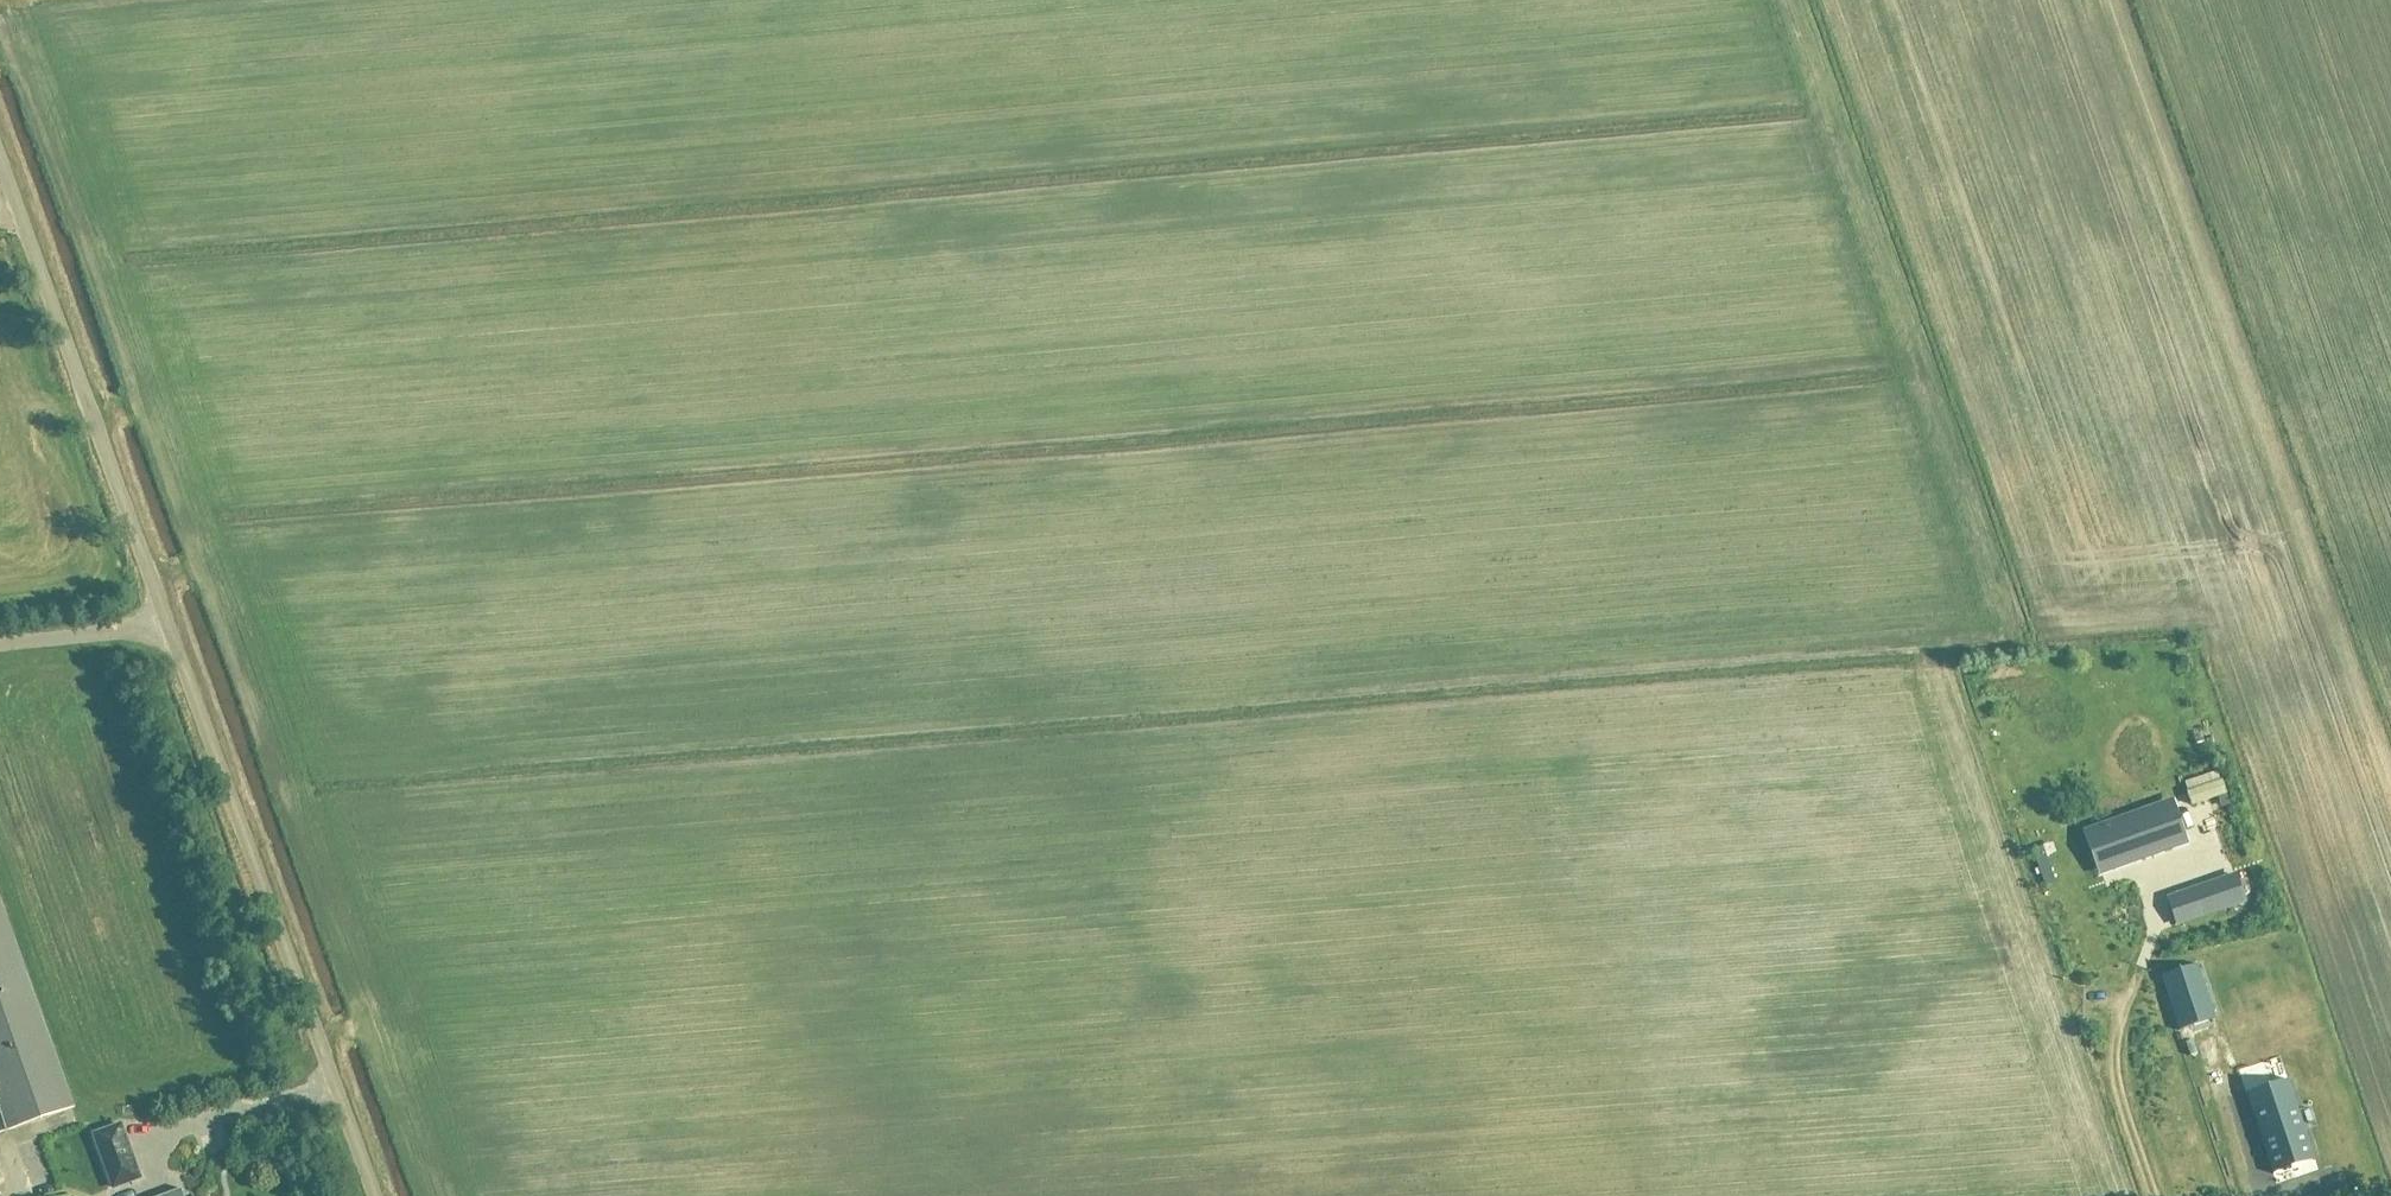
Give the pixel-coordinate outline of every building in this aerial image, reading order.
[(2103,827),(2117,866),(2184,842),(2171,803),(2103,827)] [(2234,875),(2195,889),(2204,916),(2244,902),(2234,875)] [(72,1108),(0,906),(0,1102),(2,1106),(0,1107),(0,1133),(72,1108)] [(2201,963),(2164,976),(2183,1033),(2221,1021),(2201,963)] [(2253,992),(2257,1005),(2273,1001),(2269,988),(2253,992)] [(2289,1080),(2278,1020),(2236,1028),(2242,1061),(2253,1059),(2258,1086),(2289,1080)] [(2289,1084),(2248,1098),(2272,1170),(2313,1156),(2289,1084)] [(113,1188),(140,1178),(121,1125),(94,1135),(113,1188)]
